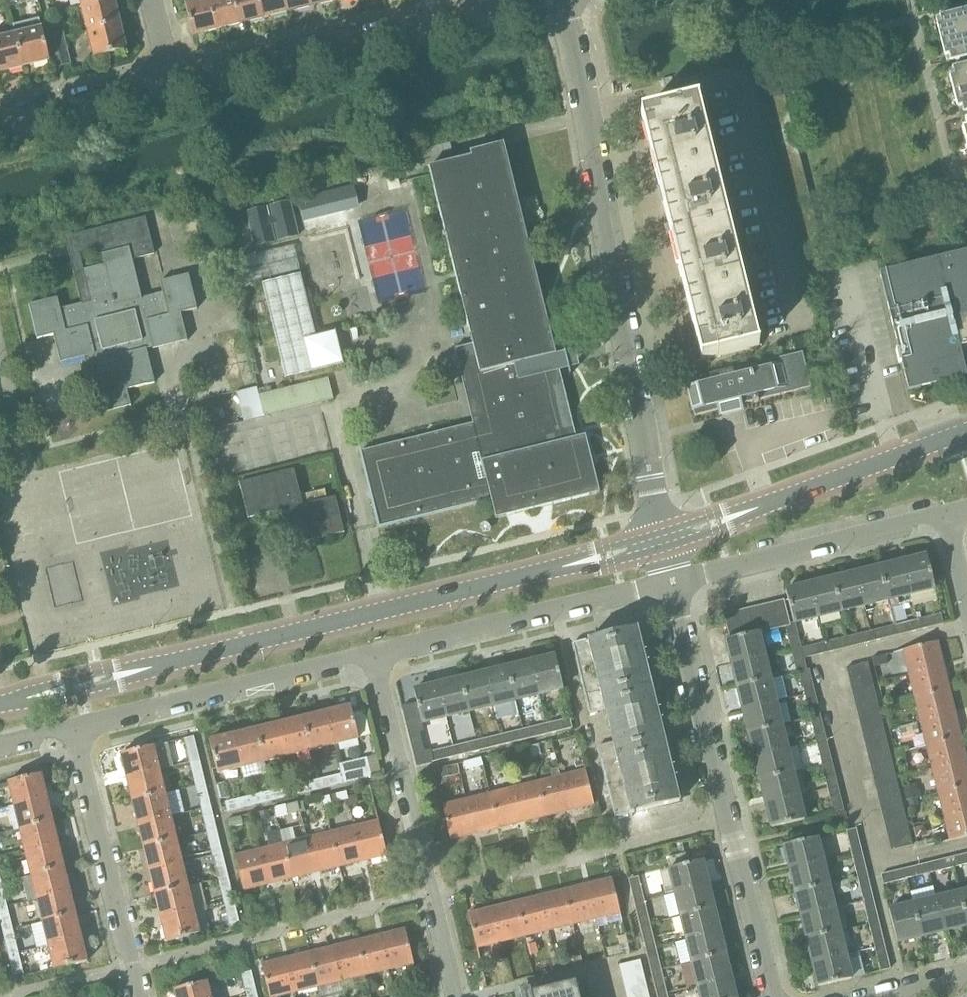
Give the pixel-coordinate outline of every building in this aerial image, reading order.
[(120,24),(114,0),(106,0),(82,6),(89,32),(120,24)] [(193,36),(217,30),(210,0),(196,4),(195,0),(184,0),(193,36)] [(210,0),(217,30),(240,24),(234,0),(209,0),(210,0)] [(240,24),(264,18),(259,0),(234,0),(240,24)] [(264,18),(288,12),(285,0),(259,0),(264,18)] [(288,12),(312,7),(310,0),(285,0),(288,12)] [(940,39),(966,33),(966,9),(939,15),(941,22),(936,23),(940,39)] [(89,32),(95,58),(127,50),(120,24),(89,32)] [(16,35),(24,67),(50,61),(42,28),(16,35)] [(68,48),(64,32),(56,34),(60,50),(68,48)] [(940,39),(945,55),(949,55),(950,61),(966,57),(966,33),(940,39)] [(24,67),(16,35),(1,38),(0,35),(0,73),(24,67)] [(71,63),(68,48),(60,50),(63,65),(71,63)] [(953,91),(966,88),(966,63),(952,67),(953,73),(949,75),(953,91)] [(953,91),(957,107),(962,106),(963,113),(966,112),(966,88),(953,91)] [(698,100),(641,114),(641,116),(646,114),(662,175),(713,162),(698,101),(698,100)] [(555,352),(551,335),(504,144),(470,152),(470,157),(429,167),(470,333),(491,419),(360,451),(370,489),(379,528),(491,500),(495,518),(516,513),(548,505),(600,493),(585,435),(576,437),(555,352)] [(713,162),(662,175),(677,236),(728,223),(713,162)] [(339,190),(344,211),(359,208),(353,186),(339,190)] [(290,201),(270,206),(279,241),(298,236),(290,202),(290,201)] [(266,207),(247,211),(255,247),(275,242),(266,207)] [(92,385),(91,386),(98,414),(131,406),(127,390),(155,383),(156,383),(148,351),(153,349),(188,341),(181,313),(198,309),(189,274),(160,282),(163,293),(131,301),(121,262),(155,254),(146,218),(97,230),(66,238),(83,304),(82,304),(62,309),(59,298),(30,305),(38,340),(55,335),(62,363),(85,357),(92,385)] [(728,223),(677,236),(692,297),(743,284),(728,223)] [(241,285),(300,270),(293,245),(235,259),(241,285)] [(879,272),(909,392),(966,377),(966,374),(962,353),(966,352),(966,251),(879,272)] [(316,336),(301,274),(262,283),(286,378),(344,364),(336,331),(316,336)] [(743,284),(692,297),(707,358),(702,359),(702,361),(759,346),(759,345),(758,345),(743,284)] [(694,415),(719,409),(754,400),(755,402),(759,401),(759,399),(812,387),(803,351),(714,373),(686,380),(694,415)] [(259,395),(264,417),(334,400),(328,378),(259,395)] [(303,505),(295,469),(240,483),(249,518),(281,510),(290,546),(345,533),(336,497),(303,505)] [(903,561),(911,594),(935,589),(927,555),(903,561)] [(903,561),(880,567),(888,600),(911,594),(903,561)] [(880,567),(856,573),(865,606),(888,600),(880,567)] [(833,578),(841,612),(865,606),(856,573),(833,578)] [(833,578),(809,584),(818,617),(841,612),(833,578)] [(809,584),(786,590),(794,623),(795,623),(818,617),(809,584)] [(786,627),(786,626),(791,625),(790,624),(784,600),(772,603),(779,629),(786,627)] [(767,632),(779,629),(772,603),(760,606),(767,632)] [(748,609),(754,633),(759,632),(760,633),(767,632),(760,606),(748,609)] [(742,636),(754,633),(748,609),(736,612),(742,636)] [(742,636),(736,612),(724,615),(730,639),(742,636)] [(918,620),(920,630),(943,624),(941,614),(939,614),(918,620)] [(918,620),(894,625),(897,635),(920,630),(918,620)] [(786,626),(786,627),(791,649),(801,647),(795,623),(794,623),(790,624),(791,625),(786,626)] [(894,625),(871,631),(873,641),(897,635),(894,625)] [(605,709),(616,751),(612,752),(613,758),(602,761),(616,818),(631,814),(632,814),(680,802),(637,628),(572,644),(589,713),(605,709)] [(850,647),(873,641),(871,631),(847,637),(850,647)] [(759,632),(754,633),(742,636),(730,639),(726,640),(732,664),(765,656),(760,633),(759,632)] [(847,637),(824,642),(826,652),(841,649),(850,647),(847,637)] [(824,642),(801,648),(804,658),(826,652),(824,642)] [(909,674),(944,666),(938,642),(903,650),(909,674)] [(797,674),(799,673),(807,671),(804,658),(801,648),(801,647),(791,649),(797,674)] [(765,656),(732,664),(737,687),(771,679),(781,676),(776,653),(765,656)] [(886,654),(872,658),(872,659),(874,667),(888,663),(886,654)] [(540,695),(564,689),(556,656),(532,662),(540,695)] [(516,701),(540,695),(532,662),(525,664),(508,668),(516,701)] [(847,669),(849,680),(871,675),(868,664),(847,669)] [(909,674),(915,698),(949,690),(944,666),(909,674)] [(516,701),(508,668),(485,673),(493,706),(496,720),(520,714),(516,701)] [(799,673),(804,696),(815,693),(810,670),(807,671),(799,673)] [(469,712),(493,706),(485,673),(478,675),(461,679),(469,712)] [(852,692),(874,686),(871,675),(849,680),(852,692)] [(771,679),(737,687),(743,711),(777,702),(787,700),(781,676),(771,679)] [(438,685),(446,718),(469,712),(461,679),(446,683),(438,685)] [(423,723),(446,718),(438,685),(414,690),(422,723),(423,723)] [(852,692),(855,702),(876,696),(874,686),(852,692)] [(921,722),(955,713),(949,690),(915,698),(921,722)] [(804,696),(810,719),(821,717),(815,693),(804,696)] [(857,712),(879,707),(876,696),(855,702),(857,712)] [(743,711),(749,734),(782,726),(777,702),(743,711)] [(328,712),(336,745),(359,740),(351,706),(328,712)] [(857,712),(860,723),(881,718),(879,707),(857,712)] [(312,751),(336,745),(328,712),(304,717),(312,751)] [(921,722),(927,746),(961,737),(955,713),(921,722)] [(289,757),(312,751),(304,717),(281,723),(289,757)] [(810,719),(816,743),(827,740),(821,717),(810,719)] [(570,718),(547,724),(549,734),(573,728),(570,718)] [(860,723),(863,734),(884,729),(881,718),(860,723)] [(289,757),(281,723),(257,729),(265,763),(289,757)] [(523,730),(526,740),(549,734),(547,724),(523,730)] [(788,750),(782,726),(749,734),(755,758),(788,750)] [(242,768),(265,763),(257,729),(234,735),(242,768)] [(863,734),(865,745),(887,739),(884,729),(863,734)] [(523,730),(500,735),(502,745),(526,740),(523,730)] [(242,768),(234,735),(210,740),(218,774),(242,768)] [(476,741),(479,751),(502,745),(500,735),(476,741)] [(185,739),(190,762),(200,760),(194,737),(185,739)] [(933,770),(966,761),(961,737),(927,746),(933,770)] [(865,745),(868,755),(889,750),(887,739),(865,745)] [(816,743),(822,766),(832,764),(827,740),(816,743)] [(476,741),(453,747),(455,757),(479,751),(476,741)] [(121,754),(127,778),(160,770),(154,746),(121,754)] [(433,762),(455,757),(453,747),(430,752),(433,762)] [(794,773),(788,750),(755,758),(760,781),(794,773)] [(868,755),(871,766),(892,761),(889,750),(868,755)] [(340,765),(342,775),(345,784),(372,777),(367,758),(340,765)] [(196,786),(206,783),(200,760),(190,762),(196,786)] [(871,766),(873,777),(895,772),(892,761),(871,766)] [(933,770),(938,794),(966,787),(966,761),(933,770)] [(822,766),(828,790),(838,787),(832,764),(822,766)] [(132,801),(166,793),(160,770),(127,778),(132,801)] [(586,770),(562,776),(571,811),(595,805),(586,770)] [(897,783),(895,772),(873,777),(876,788),(897,783)] [(800,797),(794,773),(760,781),(766,805),(800,797)] [(14,806),(47,798),(42,774),(8,782),(8,783),(14,806)] [(342,775),(320,780),(322,790),(345,784),(342,775)] [(538,782),(547,817),(571,811),(562,776),(538,782)] [(320,780),(296,786),(298,795),(322,790),(320,780)] [(538,782),(514,788),(523,823),(547,817),(538,782)] [(196,786),(202,809),(211,807),(206,783),(196,786)] [(876,788),(878,799),(900,793),(897,783),(876,788)] [(273,792),(275,801),(298,795),(296,786),(273,792)] [(828,790),(833,812),(844,810),(838,787),(828,790)] [(916,787),(904,790),(907,800),(919,798),(921,797),(919,789),(917,789),(916,787)] [(944,817),(966,812),(966,787),(938,794),(944,817)] [(490,793),(499,829),(523,823),(514,788),(490,793)] [(273,792),(249,798),(251,807),(275,801),(273,792)] [(132,801),(138,825),(172,817),(166,793),(132,801)] [(337,793),(323,797),(325,804),(339,800),(337,793)] [(490,793),(466,799),(475,835),(499,829),(490,793)] [(878,799),(881,809),(903,804),(900,793),(878,799)] [(800,797),(766,805),(772,828),(805,820),(800,797)] [(14,806),(20,829),(53,821),(49,805),(47,798),(14,806)] [(226,803),(229,812),(251,807),(249,798),(226,803)] [(451,841),(475,835),(466,799),(442,805),(451,841)] [(910,808),(919,806),(917,799),(908,801),(910,808)] [(298,803),(286,806),(288,815),(300,812),(298,803)] [(881,809),(884,820),(905,815),(903,804),(881,809)] [(202,809),(208,833),(217,830),(211,807),(202,809)] [(268,811),(260,813),(262,821),(270,819),(268,811)] [(950,841),(966,837),(966,812),(944,817),(950,841)] [(884,820),(886,831),(908,826),(905,815),(884,820)] [(241,816),(228,819),(230,827),(243,824),(241,816)] [(144,848),(177,840),(172,817),(138,825),(144,848)] [(26,853),(59,845),(57,838),(53,821),(20,829),(26,853)] [(379,821),(355,827),(364,862),(388,856),(379,821)] [(886,831),(889,842),(911,836),(908,826),(886,831)] [(340,868),(364,862),(355,827),(331,833),(340,868)] [(846,829),(852,853),(862,850),(856,827),(846,829)] [(213,856),(223,854),(217,830),(208,833),(213,856)] [(316,874),(340,868),(331,833),(307,838),(316,874)] [(913,847),(911,836),(889,842),(892,853),(913,847)] [(825,847),(820,848),(817,837),(784,845),(789,868),(823,860),(828,859),(825,847)] [(292,880),(316,874),(307,838),(283,844),(292,880)] [(144,848),(150,872),(183,863),(177,840),(144,848)] [(292,880),(283,844),(259,850),(268,885),(292,880)] [(26,853),(31,876),(65,868),(61,853),(59,845),(26,853)] [(244,891),(268,885),(259,850),(236,856),(244,891)] [(858,877),(868,874),(862,850),(852,853),(858,877)] [(213,856),(219,880),(229,877),(223,854),(213,856)] [(966,864),(966,854),(951,857),(954,867),(966,864)] [(930,873),(954,867),(951,857),(928,863),(930,873)] [(789,868),(795,892),(828,884),(826,874),(833,873),(831,859),(828,860),(828,859),(823,860),(789,868)] [(703,861),(670,869),(676,892),(709,884),(703,861)] [(150,872),(156,895),(189,887),(183,863),(150,872)] [(907,879),(930,873),(928,863),(904,869),(907,879)] [(69,885),(65,868),(31,876),(21,879),(27,902),(37,900),(70,892),(69,885)] [(907,879),(904,869),(882,874),(884,884),(907,879)] [(858,877),(863,900),(874,898),(868,874),(858,877)] [(219,880),(225,903),(234,901),(229,877),(219,880)] [(629,879),(635,902),(644,900),(639,877),(629,879)] [(612,879),(588,885),(597,919),(621,913),(612,879)] [(0,884),(0,909),(9,907),(3,883),(0,884)] [(709,884),(676,892),(681,916),(714,908),(709,884)] [(801,915),(834,907),(828,884),(795,892),(801,915)] [(573,925),(597,919),(588,885),(564,891),(573,925)] [(156,895),(161,919),(195,910),(189,887),(156,895)] [(573,925),(564,891),(540,897),(549,931),(573,925)] [(37,900),(43,923),(76,915),(72,899),(70,892),(37,900)] [(945,931),(966,926),(966,921),(960,892),(936,898),(945,931)] [(525,937),(549,931),(540,897),(517,903),(525,937)] [(869,924),(879,921),(874,898),(863,900),(869,924)] [(936,898),(913,904),(921,937),(945,931),(936,898)] [(650,924),(644,900),(635,902),(641,926),(650,924)] [(240,923),(234,901),(225,903),(230,925),(240,923)] [(525,937),(517,903),(493,908),(501,942),(525,937)] [(889,910),(897,943),(921,937),(913,904),(889,910)] [(9,907),(0,909),(0,917),(4,933),(15,930),(9,907)] [(840,931),(834,907),(801,915),(807,939),(840,931)] [(477,948),(501,942),(493,908),(469,914),(477,948)] [(714,908),(681,916),(687,939),(720,932),(714,908)] [(200,934),(195,910),(161,919),(167,942),(200,934)] [(43,923),(49,947),(82,938),(80,931),(76,915),(43,923)] [(871,929),(875,947),(885,945),(879,921),(869,924),(871,929)] [(656,947),(650,924),(641,926),(646,949),(656,947)] [(390,970),(413,964),(414,964),(406,929),(382,935),(390,970)] [(21,953),(15,930),(4,933),(10,956),(21,953)] [(807,939),(813,963),(846,954),(840,931),(807,939)] [(720,932),(687,939),(693,963),(726,955),(720,932)] [(366,976),(390,970),(382,935),(358,941),(366,976)] [(84,946),(82,938),(49,947),(54,970),(88,962),(84,946)] [(343,982),(366,976),(358,941),(334,947),(343,982)] [(535,944),(527,946),(530,955),(538,953),(535,944)] [(891,968),(885,945),(875,947),(877,956),(869,958),(872,970),(880,968),(881,971),(891,968)] [(319,988),(343,982),(334,947),(310,953),(319,988)] [(656,947),(646,949),(652,973),(661,971),(656,947)] [(21,953),(10,956),(15,979),(27,976),(21,953)] [(295,994),(319,988),(310,953),(286,959),(295,994)] [(851,978),(846,954),(813,963),(818,986),(851,978)] [(726,955),(693,963),(698,987),(731,979),(726,955)] [(286,959),(262,965),(270,996),(282,996),(295,994),(286,959)] [(623,977),(644,972),(641,961),(620,966),(623,977)] [(667,994),(661,971),(652,973),(658,996),(667,994)] [(248,996),(258,995),(252,972),(243,974),(248,996)] [(623,977),(626,988),(646,983),(644,972),(623,977)] [(731,979),(698,987),(700,994),(701,996),(736,996),(731,979)] [(208,982),(174,990),(176,996),(212,996),(208,982)] [(528,995),(529,996),(580,996),(576,983),(528,995)] [(626,988),(628,996),(634,996),(649,993),(646,983),(626,988)]
